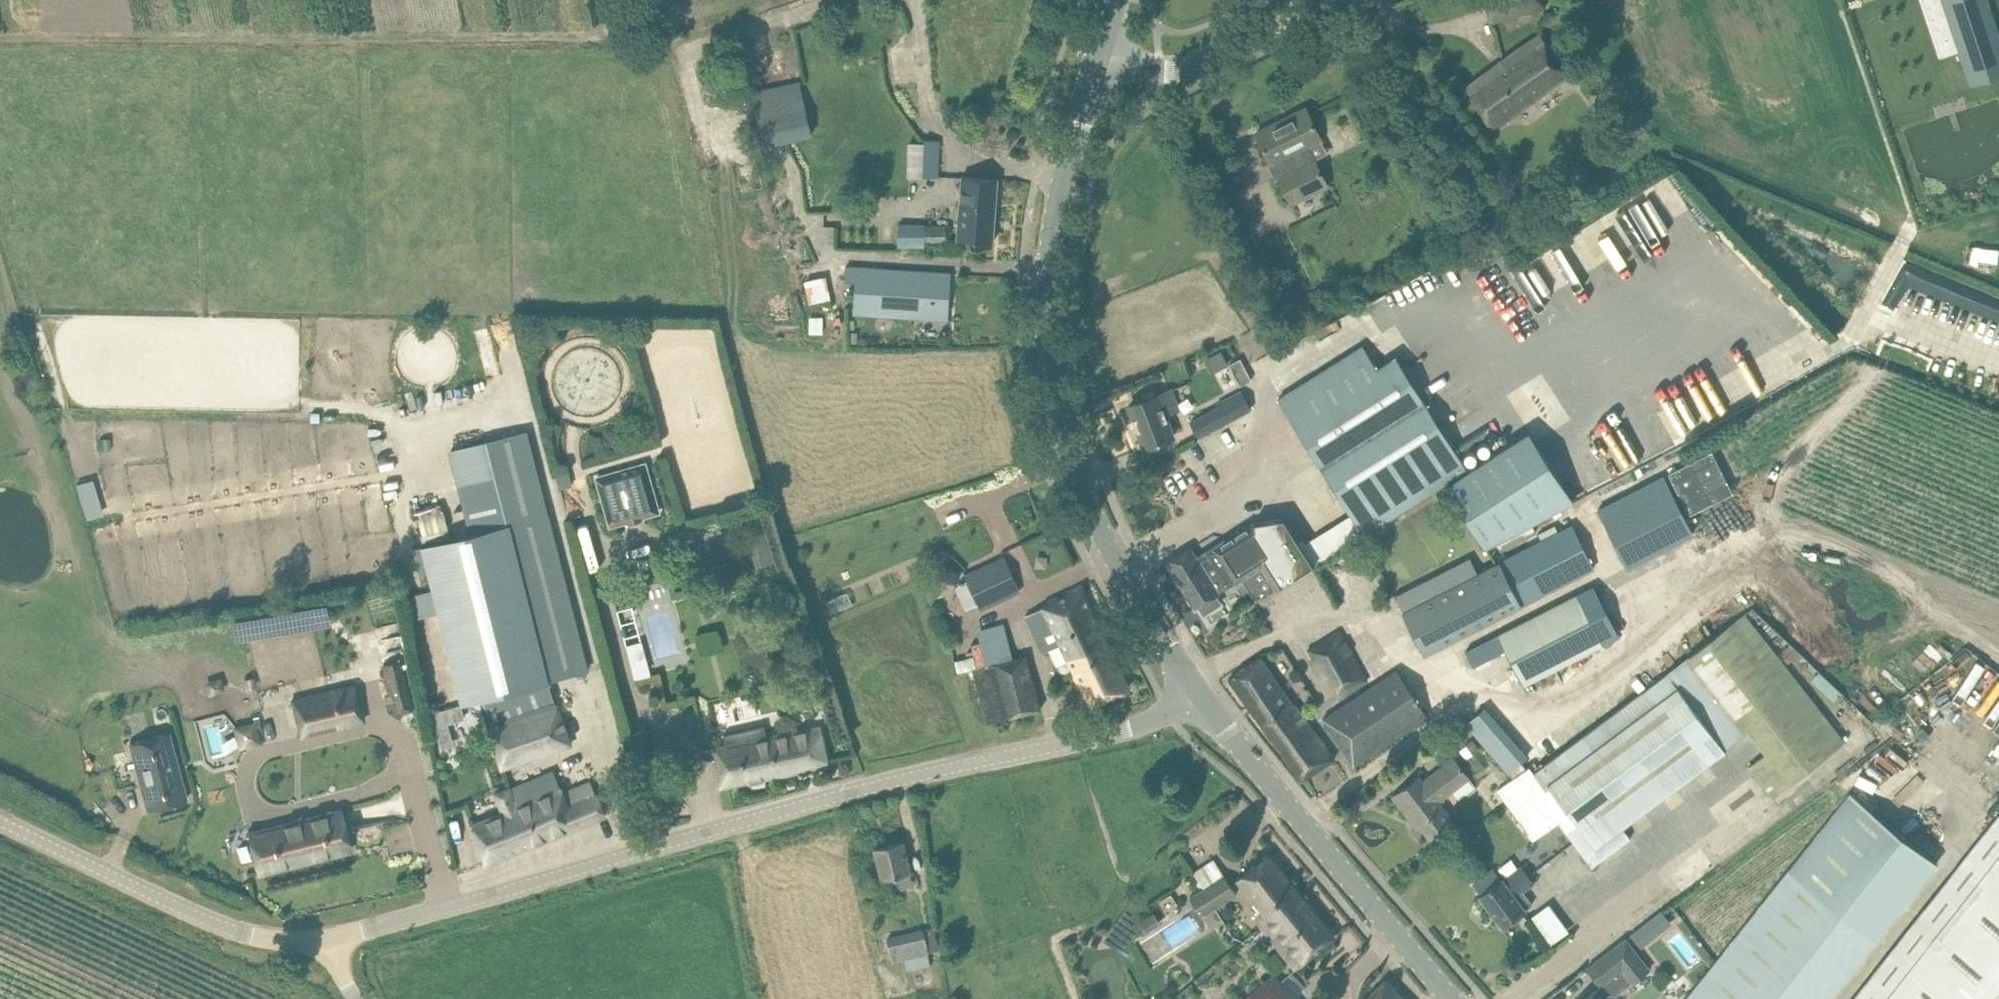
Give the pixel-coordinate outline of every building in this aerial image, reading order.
[(1492,20),(1544,6),(1543,0),(1487,0),(1492,20)] [(1971,87),(1998,77),(1998,37),(1987,0),(1942,0),(1971,87)] [(1572,74),(1540,33),(1515,50),(1466,86),(1496,129),(1572,74)] [(798,80),(748,91),(760,146),(810,135),(798,80)] [(1279,176),(1291,202),(1327,184),(1314,158),(1303,164),(1297,151),(1321,139),(1306,108),(1305,108),(1306,110),(1285,121),(1284,119),(1257,132),(1272,163),(1284,158),(1290,170),(1279,176)] [(925,139),(923,176),(934,177),(939,177),(941,139),(925,139)] [(958,239),(994,242),(998,178),(962,176),(958,239)] [(897,224),(896,245),(925,246),(925,242),(946,242),(947,225),(926,224),(897,224)] [(1974,260),(1998,262),(1998,246),(1975,245),(1974,260)] [(846,266),(845,280),(856,280),(854,313),(948,319),(951,273),(931,271),(857,267),(846,266)] [(1279,396),(1365,531),(1467,466),(1397,355),(1378,367),(1363,343),(1279,396)] [(1222,351),(1217,352),(1206,358),(1213,372),(1229,364),(1222,351)] [(1129,405),(1145,447),(1173,436),(1164,414),(1177,408),(1170,390),(1156,395),(1154,390),(1139,396),(1141,401),(1129,405)] [(1198,437),(1251,410),(1242,392),(1216,405),(1218,409),(1191,423),(1198,437)] [(470,533),(415,547),(421,572),(429,570),(464,703),(480,699),(489,728),(556,705),(549,682),(553,681),(553,679),(589,669),(528,429),(449,449),(470,533)] [(1488,548),(1581,499),(1545,429),(1452,478),(1488,548)] [(1712,451),(1667,474),(1688,515),(1733,492),(1712,451)] [(596,475),(610,527),(662,512),(647,461),(596,475)] [(1597,507),(1627,568),(1694,534),(1664,473),(1597,507)] [(1283,517),(1255,521),(1197,557),(1191,547),(1168,562),(1196,607),(1199,605),(1204,614),(1222,602),(1217,594),(1238,581),(1252,604),(1313,564),(1283,517)] [(1427,578),(1394,595),(1425,655),(1595,569),(1571,524),(1434,593),(1427,578)] [(966,575),(981,607),(1019,590),(1004,557),(966,575)] [(1578,592),(1497,633),(1522,684),(1604,643),(1618,636),(1593,585),(1578,592)] [(1044,606),(1026,615),(1044,652),(1062,643),(1092,704),(1129,687),(1081,588),(1043,606),(1044,606)] [(1528,766),(1496,789),(1534,839),(1559,821),(1566,830),(1592,866),(1631,837),(1622,826),(1723,751),(1748,732),(1764,753),(1749,765),(1773,796),(1845,739),(1842,736),(1823,712),(1746,615),(1668,673),(1533,773),(1528,766)] [(986,665),(974,668),(988,723),(1041,708),(1027,654),(1015,657),(1006,622),(977,630),(986,665)] [(1350,652),(1353,650),(1346,639),(1347,639),(1340,628),(1308,649),(1339,697),(1367,679),(1350,652)] [(633,677),(652,674),(645,635),(626,638),(633,677)] [(1229,678),(1302,779),(1333,757),(1260,656),(1229,678)] [(392,693),(397,713),(413,708),(400,658),(380,663),(388,694),(392,693)] [(1324,717),(1355,762),(1428,712),(1397,667),(1324,717)] [(355,685),(291,700),(300,736),(363,721),(355,685)] [(489,728),(488,729),(502,768),(571,744),(557,705),(556,705),(489,728)] [(1484,710),(1469,724),(1514,772),(1529,758),(1484,710)] [(259,718),(233,725),(240,749),(266,742),(259,718)] [(724,744),(713,747),(717,766),(721,786),(829,765),(821,725),(807,728),(767,736),(755,739),(753,725),(721,732),(724,744)] [(168,732),(130,742),(148,810),(186,800),(168,732)] [(1472,739),(1465,744),(1473,753),(1479,748),(1472,739)] [(1393,796),(1411,821),(1413,820),(1412,819),(1414,817),(1430,838),(1453,820),(1440,803),(1470,780),(1453,757),(1422,780),(1419,776),(1393,796)] [(597,794),(590,779),(562,791),(560,788),(517,806),(509,787),(496,793),(503,812),(472,824),(480,844),(488,863),(547,839),(606,815),(597,794)] [(1847,797),(1686,998),(1828,998),(1877,937),(1935,865),(1888,829),(1847,797)] [(258,874),(351,851),(340,808),(247,832),(258,874)] [(1854,998),(1998,998),(1998,816),(1854,998)] [(875,848),(880,867),(887,895),(899,892),(895,876),(911,872),(908,860),(903,841),(875,848)] [(1238,878),(1250,893),(1303,961),(1335,936),(1269,853),(1238,878)] [(1493,868),(1473,883),(1482,895),(1504,925),(1533,903),(1523,890),(1533,882),(1521,866),(1503,880),(1502,880),(1493,868)] [(1190,897),(1202,916),(1237,893),(1224,873),(1190,897)] [(1553,900),(1533,914),(1551,942),(1572,929),(1553,900)] [(1653,915),(1632,931),(1642,944),(1664,927),(1653,915)] [(931,964),(923,929),(889,937),(894,961),(905,958),(908,970),(931,964)] [(1586,968),(1601,986),(1622,969),(1633,983),(1651,969),(1626,936),(1586,968)] [(1246,998),(1247,998),(1295,998),(1274,974),(1246,998)] [(1385,978),(1365,998),(1406,998),(1385,978)] [(1595,990),(1584,998),(1603,998),(1595,990)]
